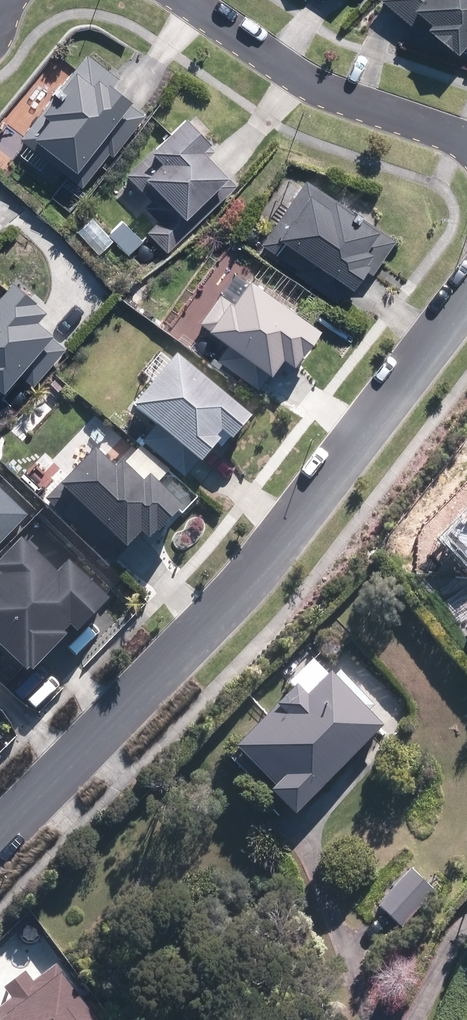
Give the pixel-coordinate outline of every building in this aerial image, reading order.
[(376,0),(407,25),(411,20),(422,28),(420,32),(452,57),(466,37),(466,0),(376,0)] [(83,56),(18,135),(82,187),(107,156),(111,159),(143,119),(108,90),(115,82),(83,56)] [(180,119),(177,121),(146,151),(149,154),(124,177),(173,230),(230,178),(203,150),(206,148),(180,119)] [(264,235),(343,293),(360,270),(371,278),(394,247),(303,181),(264,235)] [(106,234),(107,234),(129,254),(140,242),(117,221),(106,234)] [(201,330),(264,376),(276,361),(286,368),(313,330),(244,280),(227,303),(222,300),(201,330)] [(14,373),(31,388),(64,352),(31,322),(40,313),(7,282),(0,289),(0,388),(14,373)] [(125,409),(192,470),(211,448),(217,453),(245,422),(172,357),(125,409)] [(51,491),(118,555),(132,540),(139,547),(173,512),(141,481),(134,489),(113,468),(108,474),(87,453),(51,491)] [(23,517),(25,515),(0,492),(0,541),(23,517)] [(57,641),(54,639),(62,631),(70,638),(103,603),(63,565),(50,578),(14,544),(0,559),(0,660),(20,679),(57,641)] [(286,821),(374,728),(376,726),(323,672),(300,697),(289,687),(228,752),(268,790),(261,797),(286,821)] [(408,869),(374,905),(400,929),(433,893),(408,869)]
